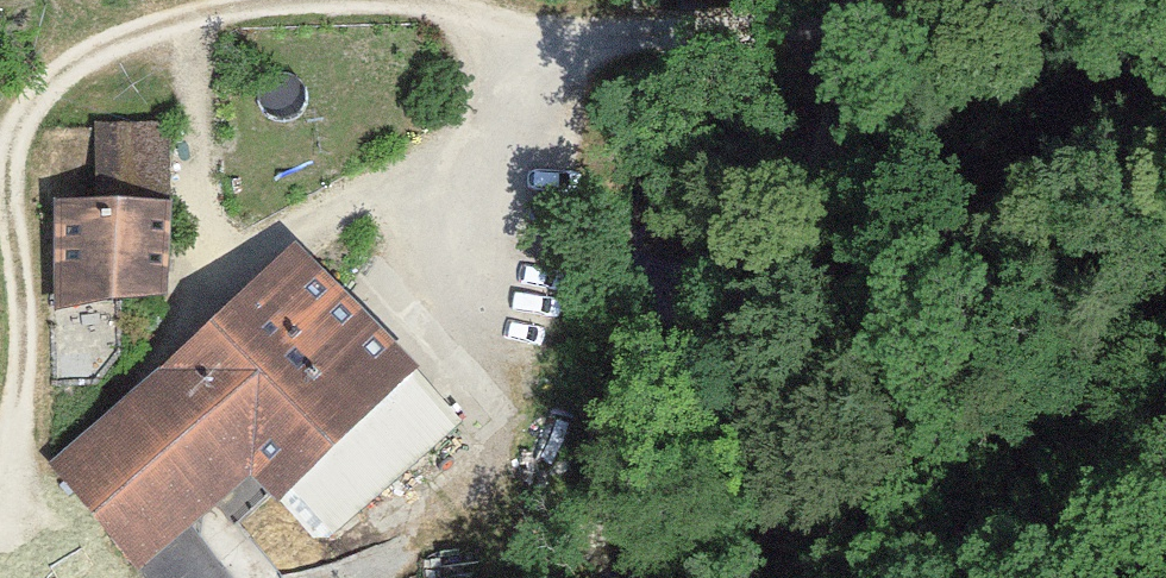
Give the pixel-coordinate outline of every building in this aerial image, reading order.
[(98,206),(56,205),(57,312),(167,300),(168,125),(99,126),(98,206)] [(297,242),(52,470),(143,567),(245,472),(278,507),(292,494),(333,537),(457,421),(411,371),(415,368),(297,242)]
